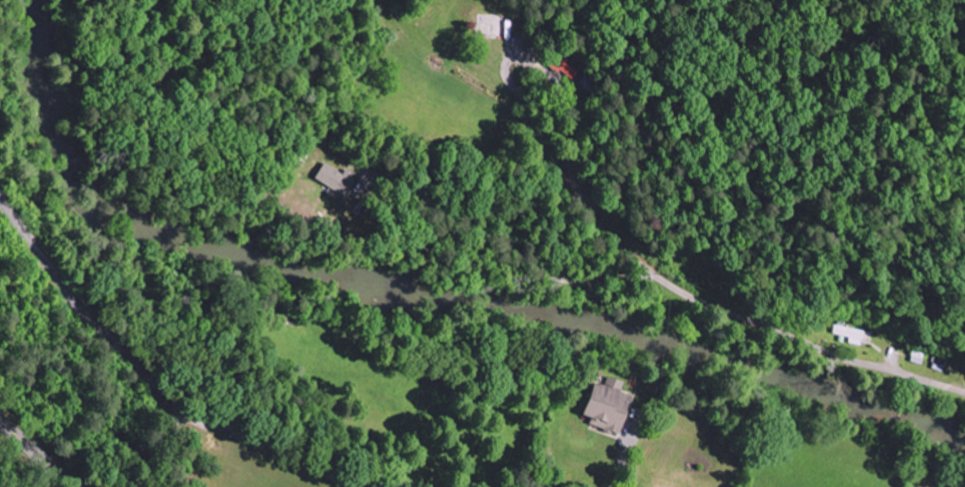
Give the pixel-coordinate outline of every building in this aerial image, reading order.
[(562,71),(573,82),(584,69),(565,51),(550,67),(559,74),(562,71)] [(356,184),(349,179),(350,178),(326,163),(316,180),(346,199),(356,184)] [(851,337),(850,344),(864,345),(866,329),(836,327),(835,335),(851,337)] [(632,395),(621,392),(624,382),(607,377),(605,385),(594,382),(585,416),(592,418),(590,427),(621,435),(632,395)]
